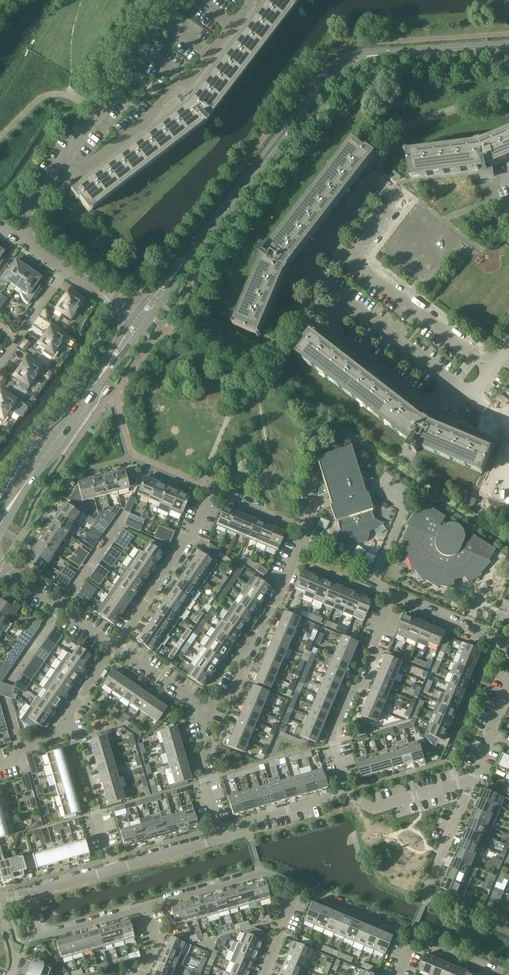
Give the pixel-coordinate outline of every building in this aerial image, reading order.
[(183,107),(74,190),(91,211),(204,125),(204,126),(207,123),(207,122),(296,6),(297,6),(299,3),(298,2),(299,0),(266,0),(188,101),(181,95),(177,99),(183,107)] [(492,168),(508,161),(508,131),(482,142),(481,140),(475,142),(475,143),(408,152),(411,179),(479,170),(483,179),(493,176),(492,168)] [(296,271),(290,266),(374,158),(353,142),(266,253),(264,253),(263,256),(264,257),(235,325),(259,335),(286,272),(294,275),(296,271)] [(263,255),(267,246),(262,244),(258,253),(263,255)] [(10,283),(16,287),(29,269),(23,266),(25,263),(23,262),(20,262),(18,262),(16,260),(12,266),(8,263),(0,275),(0,283),(1,283),(3,284),(6,284),(8,284),(10,283)] [(28,304),(29,304),(41,286),(37,284),(41,278),(39,276),(38,274),(37,272),(35,270),(34,273),(29,269),(16,287),(21,291),(22,294),(23,297),(24,299),(26,302),(29,304),(28,304)] [(74,316),(73,315),(75,313),(78,309),(84,299),(70,289),(56,309),(63,313),(61,317),(69,322),(74,316)] [(53,325),(39,344),(46,349),(44,352),(52,358),(57,351),(56,350),(57,349),(58,349),(61,344),(60,344),(67,334),(53,325)] [(300,354),(299,356),(407,440),(408,440),(411,442),(410,444),(415,446),(413,450),(417,452),(419,447),(482,473),(483,471),(492,450),(493,448),(491,447),(430,422),(435,415),(427,410),(424,418),(316,334),(306,347),(300,354)] [(26,351),(31,343),(25,339),(19,347),(26,351)] [(36,376),(38,372),(49,380),(53,374),(28,356),(15,376),(21,381),(19,384),(28,390),(32,383),(32,382),(33,380),(33,381),(36,376)] [(2,423),(7,416),(6,415),(7,414),(8,414),(11,410),(20,416),(27,406),(3,390),(0,394),(0,422),(2,423)] [(343,538),(352,537),(354,539),(356,541),(359,542),(362,542),(365,540),(367,538),(368,535),(367,532),(376,528),(384,523),(384,522),(383,523),(374,519),(362,482),(373,479),(373,478),(371,479),(371,478),(370,476),(369,475),(368,474),(366,473),(365,473),(364,473),(362,472),(361,473),(359,473),(351,448),(317,459),(325,484),(323,485),(322,485),(321,487),(320,488),(319,489),(319,491),(318,493),(318,494),(319,496),(317,496),(318,497),(328,494),(339,530),(335,538),(334,538),(334,539),(343,538)] [(502,465),(499,472),(499,473),(493,487),(496,489),(508,494),(508,468),(502,465)] [(125,470),(113,474),(117,491),(129,488),(129,486),(135,485),(138,478),(127,474),(126,474),(125,470)] [(113,474),(101,477),(106,494),(117,491),(113,474)] [(101,477),(90,480),(94,497),(106,494),(101,477)] [(145,477),(137,494),(149,499),(156,481),(145,477)] [(84,505),(83,500),(94,497),(90,480),(78,483),(78,486),(77,486),(68,500),(81,509),(84,505)] [(156,481),(149,499),(160,503),(167,486),(156,481)] [(160,503),(158,509),(169,513),(171,508),(178,491),(167,486),(160,503)] [(412,502),(418,493),(411,489),(405,497),(412,502)] [(178,491),(171,508),(182,513),(190,496),(178,491)] [(409,527),(404,540),(406,541),(405,556),(408,556),(412,570),(415,570),(424,581),(426,580),(439,588),(440,586),(455,589),(455,586),(455,580),(466,576),(469,582),(483,575),(482,572),(492,562),(490,560),(497,549),(474,534),(469,543),(465,541),(466,539),(466,536),(466,534),(465,532),(465,530),(463,528),(462,526),(460,525),(458,523),(456,523),(453,522),(451,522),(449,523),(447,524),(445,525),(443,526),(441,525),(446,516),(424,502),(407,525),(409,527)] [(66,503),(59,513),(74,524),(81,514),(66,503)] [(109,507),(106,512),(114,517),(117,512),(112,509),(109,507)] [(224,507),(216,525),(227,529),(234,511),(224,507)] [(227,529),(237,534),(244,515),(234,511),(227,529)] [(106,512),(102,517),(110,522),(114,517),(106,512)] [(59,513),(52,523),(67,534),(74,524),(59,513)] [(129,513),(127,519),(142,526),(145,520),(140,518),(129,513)] [(244,515),(237,534),(247,538),(254,519),(244,515)] [(110,522),(102,517),(99,522),(107,528),(110,522)] [(326,529),(329,522),(320,518),(317,525),(326,529)] [(136,530),(140,531),(142,526),(127,519),(125,525),(136,530)] [(247,538),(256,542),(264,524),(254,519),(247,538)] [(52,523),(45,533),(60,543),(67,534),(52,523)] [(256,542),(266,546),(274,528),(264,524),(256,542)] [(92,527),(89,531),(94,535),(99,539),(102,534),(92,527)] [(266,546),(277,550),(285,532),(274,528),(266,546)] [(45,533),(38,543),(53,553),(60,543),(45,533)] [(38,543),(31,553),(46,563),(53,553),(38,543)] [(149,543),(143,552),(143,553),(157,562),(163,553),(149,543)] [(207,549),(215,555),(219,549),(210,544),(207,549)] [(139,550),(133,558),(137,561),(151,571),(157,562),(143,553),(143,552),(139,550)] [(199,551),(192,561),(211,573),(217,564),(199,551)] [(24,563),(39,573),(46,563),(31,553),(24,563)] [(133,558),(126,567),(145,580),(151,571),(137,561),(133,558)] [(246,564),(256,570),(260,565),(256,562),(255,564),(249,560),(246,564)] [(192,561),(186,569),(204,582),(211,573),(192,561)] [(242,563),(236,571),(233,575),(237,578),(240,574),(239,573),(243,569),(246,566),(242,563)] [(264,576),(268,571),(260,565),(256,570),(264,576)] [(126,567),(120,576),(139,589),(145,580),(126,567)] [(186,569),(180,578),(194,588),(198,591),(204,582),(186,569)] [(295,587),(305,591),(312,575),(301,571),(295,587)] [(72,578),(67,575),(64,578),(59,575),(53,583),(64,590),(72,578)] [(322,579),(312,575),(305,591),(303,596),(313,600),(322,579)] [(120,576),(114,585),(133,598),(139,589),(120,576)] [(188,597),(192,600),(198,591),(194,588),(180,578),(174,587),(188,597)] [(257,578),(250,587),(265,597),(271,588),(257,578)] [(332,583),(322,579),(313,600),(323,604),(332,583)] [(332,583),(323,604),(333,608),(342,588),(332,583)] [(126,607),(133,598),(114,585),(108,594),(126,607)] [(240,593),(244,596),(258,606),(265,597),(250,587),(246,585),(240,593)] [(174,587),(168,596),(186,609),(192,600),(188,597),(174,587)] [(342,588),(333,608),(343,612),(351,592),(342,588)] [(351,592),(343,612),(353,617),(361,596),(351,592)] [(120,616),(126,607),(108,594),(102,603),(120,616)] [(168,596),(162,605),(180,618),(186,609),(168,596)] [(238,605),(252,615),(258,606),(244,596),(238,605)] [(363,621),(372,600),(361,596),(353,617),(363,621)] [(0,600),(0,615),(10,621),(20,606),(8,598),(5,603),(0,600)] [(234,602),(232,604),(228,611),(232,614),(246,624),(252,615),(238,605),(234,602)] [(114,625),(120,616),(102,603),(96,612),(114,625)] [(174,627),(180,618),(162,605),(156,614),(174,627)] [(228,611),(222,620),(240,633),(246,624),(232,614),(228,611)] [(300,618),(284,611),(280,622),(296,628),(300,618)] [(168,635),(174,627),(156,614),(149,623),(168,635)] [(407,638),(415,619),(405,614),(397,634),(407,638)] [(3,631),(10,621),(0,615),(0,629),(3,631)] [(40,626),(39,626),(42,621),(38,619),(35,623),(30,619),(22,631),(32,638),(40,626)] [(415,619),(407,638),(417,642),(425,623),(415,619)] [(222,620),(215,629),(234,642),(240,633),(222,620)] [(280,622),(275,631),(291,638),(296,628),(280,622)] [(162,644),(168,635),(149,623),(143,632),(162,644)] [(425,623),(417,642),(427,647),(429,642),(435,627),(425,623)] [(446,631),(435,627),(429,642),(439,646),(446,631)] [(53,629),(47,636),(46,638),(56,645),(63,636),(53,629)] [(215,629),(209,638),(228,650),(234,642),(215,629)] [(275,631),(271,641),(287,648),(291,638),(275,631)] [(143,632),(137,641),(155,654),(162,644),(143,632)] [(358,642),(342,635),(337,646),(353,652),(358,642)] [(46,638),(45,640),(39,648),(49,655),(56,645),(46,638)] [(221,659),(228,650),(209,638),(203,647),(221,659)] [(271,641),(267,651),(283,658),(287,648),(271,641)] [(478,660),(482,650),(463,642),(459,652),(463,654),(478,660)] [(86,665),(88,663),(90,663),(93,658),(92,657),(92,656),(78,646),(71,655),(86,665)] [(333,656),(349,662),(353,652),(337,646),(333,656)] [(215,668),(221,659),(203,647),(197,656),(215,668)] [(44,663),(48,657),(49,655),(39,648),(34,656),(44,663)] [(267,651),(263,661),(279,668),(283,658),(267,651)] [(80,674),(86,665),(71,655),(71,656),(67,653),(61,661),(80,674)] [(329,666),(345,672),(349,662),(333,656),(328,654),(324,663),(329,665),(329,666)] [(383,665),(399,671),(403,661),(387,654),(383,665)] [(474,670),(478,660),(463,654),(459,664),(474,670)] [(34,656),(33,657),(27,666),(37,673),(44,663),(34,656)] [(209,677),(215,668),(197,656),(191,664),(209,677)] [(78,680),(81,675),(80,674),(61,661),(55,670),(74,683),(76,680),(78,680)] [(263,661),(259,671),(275,678),(279,668),(263,661)] [(470,680),(474,670),(459,664),(455,662),(451,673),(454,674),(455,674),(470,680)] [(184,674),(188,676),(203,686),(209,677),(191,664),(184,674)] [(379,675),(395,681),(399,671),(383,665),(379,675)] [(32,680),(36,674),(37,673),(27,666),(22,673),(32,680)] [(329,666),(325,676),(341,682),(345,672),(329,666)] [(55,670),(49,679),(67,692),(74,683),(55,670)] [(103,685),(112,691),(122,677),(113,670),(103,685)] [(254,682),(270,688),(275,678),(259,671),(254,682)] [(22,673),(21,675),(17,680),(27,687),(32,680),(22,673)] [(465,690),(470,680),(455,674),(454,674),(450,684),(465,690)] [(374,685),(390,691),(395,681),(379,675),(374,685)] [(325,676),(321,686),(337,692),(341,682),(325,676)] [(112,691),(121,697),(131,683),(122,677),(112,691)] [(49,679),(42,688),(47,691),(61,701),(67,692),(49,679)] [(17,680),(13,686),(15,687),(13,693),(17,694),(19,689),(23,692),(27,687),(17,680)] [(5,697),(9,685),(3,683),(1,689),(0,692),(0,695),(5,697)] [(121,697),(130,703),(140,689),(131,683),(121,697)] [(446,694),(461,700),(465,690),(450,684),(446,694)] [(11,698),(13,693),(15,687),(13,686),(9,685),(5,697),(11,698)] [(269,692),(253,685),(248,696),(264,702),(269,692)] [(370,695),(386,701),(390,691),(374,685),(370,695)] [(321,686),(316,696),(332,702),(337,692),(321,686)] [(414,695),(418,697),(422,687),(418,686),(414,695)] [(130,703),(139,709),(149,695),(140,689),(130,703)] [(47,691),(41,700),(55,710),(55,709),(57,710),(61,705),(60,703),(61,701),(47,691)] [(442,692),(438,702),(442,704),(457,710),(461,700),(446,694),(442,692)] [(139,709),(148,716),(158,701),(149,695),(139,709)] [(366,705),(382,711),(386,701),(370,695),(366,705)] [(248,696),(244,705),(260,712),(264,702),(248,696)] [(316,696),(312,706),(328,712),(332,702),(316,696)] [(36,697),(30,706),(49,718),(55,710),(41,700),(36,697)] [(167,708),(158,701),(148,716),(157,722),(167,708)] [(434,712),(453,720),(457,710),(442,704),(438,702),(434,712)] [(240,715),(256,722),(260,712),(244,705),(240,715)] [(382,711),(366,705),(362,715),(361,719),(366,721),(367,717),(378,722),(382,711)] [(406,715),(410,717),(414,707),(410,705),(406,715)] [(30,706),(27,710),(20,720),(24,723),(35,730),(39,725),(43,728),(43,727),(45,728),(48,723),(47,721),(49,718),(30,706)] [(312,706),(308,716),(324,722),(328,712),(312,706)] [(453,720),(434,712),(429,722),(431,723),(449,730),(453,720)] [(236,725),(252,732),(256,722),(240,715),(236,725)] [(308,716),(304,726),(320,732),(324,722),(308,716)] [(367,731),(374,729),(372,722),(365,724),(367,731)] [(444,740),(449,730),(431,723),(425,736),(436,749),(440,738),(444,740)] [(236,725),(232,735),(248,742),(252,732),(236,725)] [(315,743),(320,732),(304,726),(300,736),(315,743)] [(179,738),(176,727),(160,732),(163,742),(179,738)] [(243,752),(248,742),(232,735),(227,746),(243,752)] [(90,741),(93,751),(109,747),(106,736),(90,741)] [(163,742),(166,753),(182,748),(179,738),(163,742)] [(404,766),(415,763),(408,741),(408,740),(408,739),(397,742),(398,747),(399,746),(404,766)] [(420,740),(411,743),(410,740),(408,740),(408,741),(415,763),(426,759),(424,755),(433,752),(423,740),(420,741),(420,740)] [(388,749),(394,769),(404,766),(399,746),(398,747),(388,749)] [(93,751),(96,762),(112,757),(109,747),(93,751)] [(166,753),(169,763),(185,758),(182,748),(166,753)] [(46,754),(49,765),(66,760),(63,749),(52,752),(51,751),(50,751),(49,751),(49,752),(48,752),(47,753),(46,754)] [(378,752),(383,772),(394,769),(388,749),(378,752)] [(368,756),(373,775),(383,772),(378,752),(368,756)] [(508,773),(508,770),(508,755),(508,757),(503,754),(497,770),(507,775),(508,773)] [(373,775),(368,756),(357,759),(362,778),(373,775)] [(96,762),(99,772),(115,767),(112,757),(96,762)] [(169,763),(172,774),(188,769),(185,758),(169,763)] [(49,765),(52,775),(69,770),(66,760),(49,765)] [(99,772),(102,783),(118,778),(115,767),(99,772)] [(172,774),(175,784),(192,779),(188,769),(172,774)] [(328,788),(322,769),(311,772),(317,791),(328,788)] [(52,775),(55,785),(72,780),(69,770),(52,775)] [(311,772),(301,775),(306,794),(317,791),(311,772)] [(33,791),(28,773),(21,775),(27,792),(33,791)] [(301,775),(291,778),(296,797),(306,794),(301,775)] [(105,793),(121,788),(127,787),(124,776),(118,778),(102,783),(105,793)] [(286,800),(280,781),(279,777),(268,780),(270,784),(275,803),(286,800)] [(291,778),(280,781),(286,800),(296,797),(291,778)] [(55,785),(58,796),(75,791),(72,780),(55,785)] [(270,784),(259,787),(265,806),(275,803),(270,784)] [(259,787),(249,790),(254,809),(265,806),(259,787)] [(105,793),(108,804),(124,799),(121,788),(105,793)] [(484,788),(479,798),(497,805),(501,795),(484,788)] [(238,793),(244,812),(254,809),(249,790),(238,793)] [(58,796),(61,806),(78,801),(75,791),(58,796)] [(233,815),(244,812),(238,793),(228,796),(233,815)] [(479,798),(475,808),(497,817),(501,807),(497,805),(479,798)] [(81,812),(78,801),(61,806),(64,817),(63,820),(76,816),(75,814),(81,812)] [(183,812),(182,812),(187,829),(198,825),(193,809),(192,804),(181,807),(183,812)] [(475,808),(471,818),(493,827),(497,817),(475,808)] [(182,812),(172,815),(177,832),(187,829),(182,812)] [(172,815),(162,818),(167,835),(177,832),(172,815)] [(139,819),(141,824),(146,841),(156,838),(151,821),(150,816),(139,819)] [(162,818),(151,821),(156,838),(167,835),(162,818)] [(471,818),(467,828),(489,837),(493,827),(471,818)] [(5,824),(0,825),(0,838),(8,836),(5,824)] [(141,824),(131,827),(136,844),(146,841),(141,824)] [(125,847),(136,844),(131,827),(120,830),(125,847)] [(463,838),(485,847),(489,837),(467,828),(463,838)] [(485,847),(463,838),(458,848),(476,855),(480,857),(485,847)] [(79,860),(90,857),(87,847),(87,846),(88,845),(87,843),(86,842),(85,842),(85,839),(74,842),(79,860)] [(74,842),(64,845),(69,863),(79,860),(74,842)] [(64,845),(53,848),(58,866),(69,863),(64,845)] [(0,846),(0,877),(1,877),(3,882),(13,879),(8,860),(4,861),(0,846)] [(53,848),(43,851),(48,869),(58,866),(53,848)] [(472,865),(476,855),(458,848),(454,858),(472,865)] [(43,851),(32,854),(36,867),(37,872),(48,869),(43,851)] [(18,857),(8,860),(13,879),(24,876),(22,871),(36,867),(32,854),(19,858),(18,857)] [(450,868),(472,877),(476,867),(472,865),(454,858),(450,868)] [(446,878),(468,887),(472,877),(450,868),(446,878)] [(468,887),(446,878),(442,888),(463,897),(468,887)] [(265,881),(255,885),(259,901),(270,898),(265,881)] [(255,885),(244,888),(249,904),(259,901),(255,885)] [(244,888),(234,891),(239,907),(249,904),(244,888)] [(234,891),(223,894),(228,910),(239,907),(234,891)] [(223,894),(213,897),(218,913),(228,910),(223,894)] [(213,897),(203,900),(207,916),(218,913),(213,897)] [(203,900),(192,903),(197,919),(207,916),(203,900)] [(304,920),(314,925),(322,907),(312,902),(304,920)] [(192,903),(182,906),(187,922),(197,919),(192,903)] [(176,925),(187,922),(182,906),(171,909),(176,925)] [(314,925),(324,929),(332,911),(322,907),(314,925)] [(324,929),(334,933),(342,915),(332,911),(324,929)] [(342,915),(334,933),(344,937),(352,919),(342,915)] [(352,919),(344,937),(354,942),(362,923),(352,919)] [(130,921),(119,924),(124,941),(135,937),(130,921)] [(222,926),(222,929),(223,933),(234,930),(232,923),(222,926)] [(362,923),(354,942),(364,946),(372,928),(362,923)] [(119,924),(109,927),(113,944),(124,941),(119,924)] [(109,927),(98,930),(103,947),(113,944),(109,927)] [(240,943),(259,951),(263,940),(258,938),(261,931),(253,927),(243,930),(244,933),(240,943)] [(372,928),(364,946),(374,950),(382,932),(372,928)] [(98,930),(88,933),(93,950),(103,947),(98,930)] [(382,932),(374,950),(384,954),(392,936),(382,932)] [(88,933),(77,936),(82,953),(93,950),(88,933)] [(77,936),(67,939),(72,956),(82,953),(77,936)] [(170,936),(166,947),(182,954),(187,956),(192,946),(170,936)] [(61,959),(72,956),(67,939),(56,942),(61,959)] [(314,950),(293,941),(289,952),(305,958),(305,959),(309,960),(314,950)] [(240,943),(238,942),(234,952),(255,961),(259,951),(240,943)] [(166,947),(162,957),(178,964),(182,954),(166,947)] [(128,955),(130,960),(140,957),(139,951),(128,955)] [(230,962),(234,964),(250,971),(255,961),(234,952),(230,962)] [(289,952),(284,962),(300,968),(305,959),(305,958),(289,952)] [(430,974),(437,958),(427,954),(420,970),(430,974)] [(174,974),(178,964),(162,957),(158,967),(174,974)] [(447,962),(437,958),(430,974),(432,974),(442,974),(447,962)] [(29,970),(39,974),(48,974),(52,965),(43,961),(42,963),(37,961),(37,963),(32,962),(29,970)] [(234,964),(230,962),(225,972),(233,974),(248,974),(250,971),(234,964)] [(280,972),(288,974),(298,974),(300,968),(284,962),(280,972)] [(457,967),(447,962),(442,974),(453,974),(457,967)] [(174,974),(158,967),(154,974),(173,974),(174,974)] [(453,974),(465,974),(467,971),(457,967),(453,974)]
